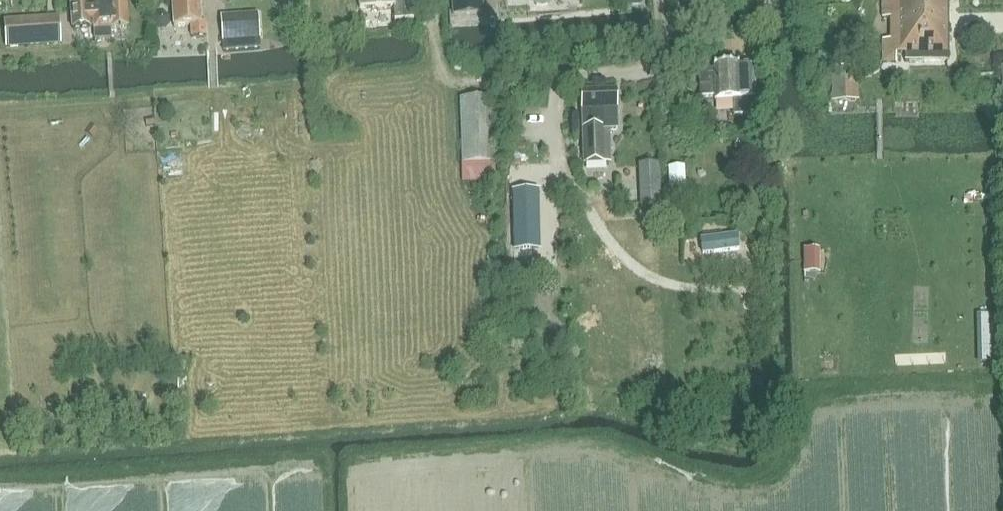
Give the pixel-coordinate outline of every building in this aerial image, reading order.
[(128,28),(126,0),(92,0),(92,1),(70,2),(72,28),(94,27),(94,30),(128,28)] [(205,24),(201,24),(199,0),(172,0),(174,26),(191,25),(192,36),(206,35),(205,24)] [(414,18),(413,0),(359,0),(360,9),(393,7),(394,20),(414,18)] [(482,0),(452,0),(453,14),(482,12),(482,0)] [(947,0),(883,0),(883,18),(889,18),(889,40),(882,40),(882,61),(887,61),(894,61),(894,54),(904,54),(904,61),(948,60),(947,0)] [(1002,29),(1002,10),(959,12),(959,30),(1002,29)] [(257,13),(221,16),(224,52),(260,49),(257,13)] [(49,18),(4,21),(6,46),(51,43),(49,18)] [(715,100),(733,99),(734,115),(755,114),(753,65),(738,66),(738,65),(713,67),(714,70),(699,71),(699,98),(715,97),(715,100)] [(832,102),(858,101),(857,67),(831,68),(832,102)] [(615,90),(581,91),(582,117),(602,116),(602,110),(616,110),(615,90)] [(462,162),(494,161),(493,97),(460,98),(462,162)] [(191,142),(215,141),(215,124),(190,125),(191,142)] [(611,164),(610,127),(582,128),(583,165),(611,164)] [(528,189),(527,163),(513,164),(514,190),(528,189)] [(551,193),(563,193),(563,177),(552,177),(551,193)] [(536,217),(536,195),(513,195),(513,217),(536,217)] [(703,243),(725,242),(725,232),(703,233),(703,243)] [(702,238),(692,238),(693,262),(725,261),(724,244),(702,245),(702,238)] [(800,279),(818,278),(818,252),(800,252),(800,279)] [(996,315),(979,315),(979,331),(996,331),(996,315)]
